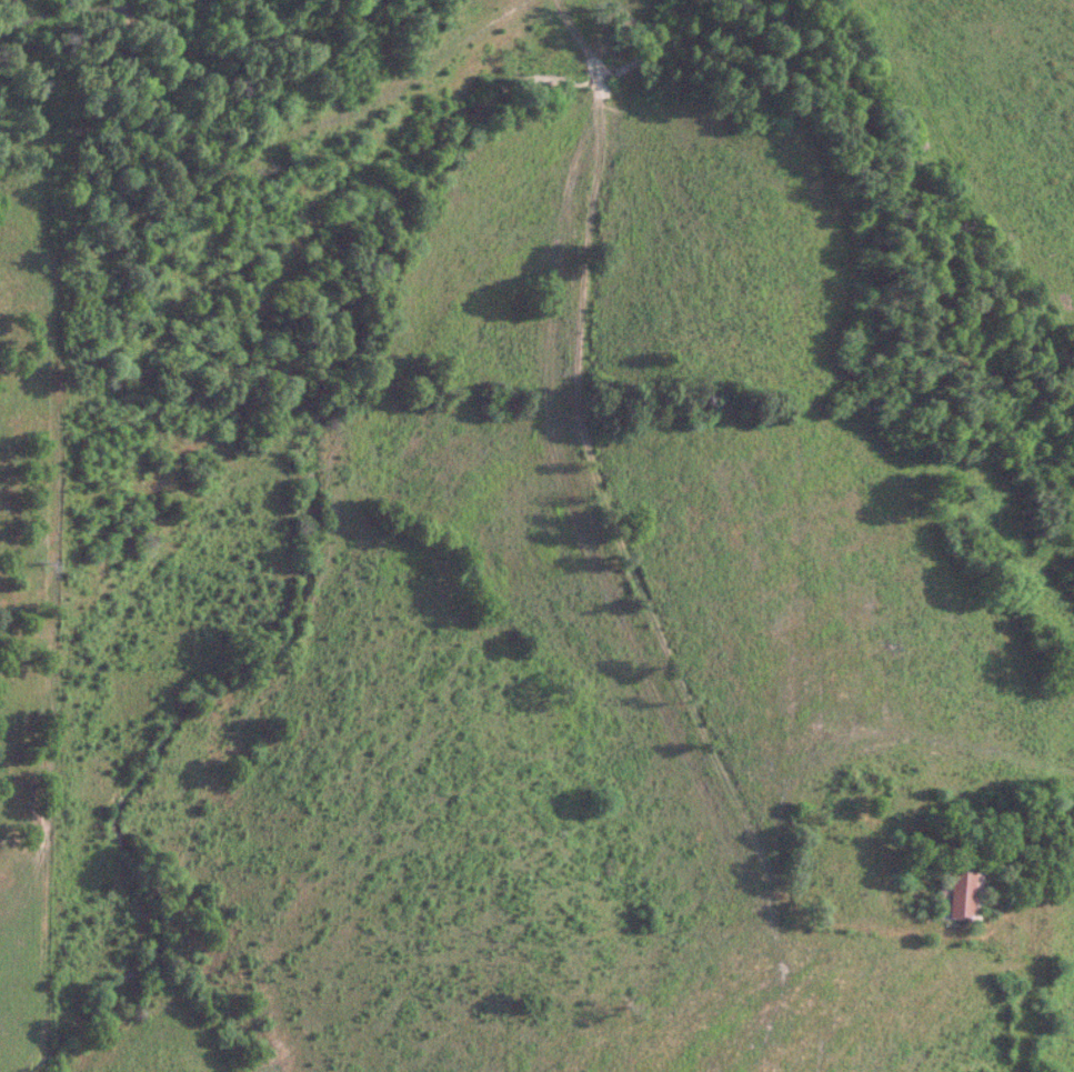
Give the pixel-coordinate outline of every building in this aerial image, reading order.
[(986,920),(986,861),(957,861),(957,868),(944,868),(944,920),(986,920)]
